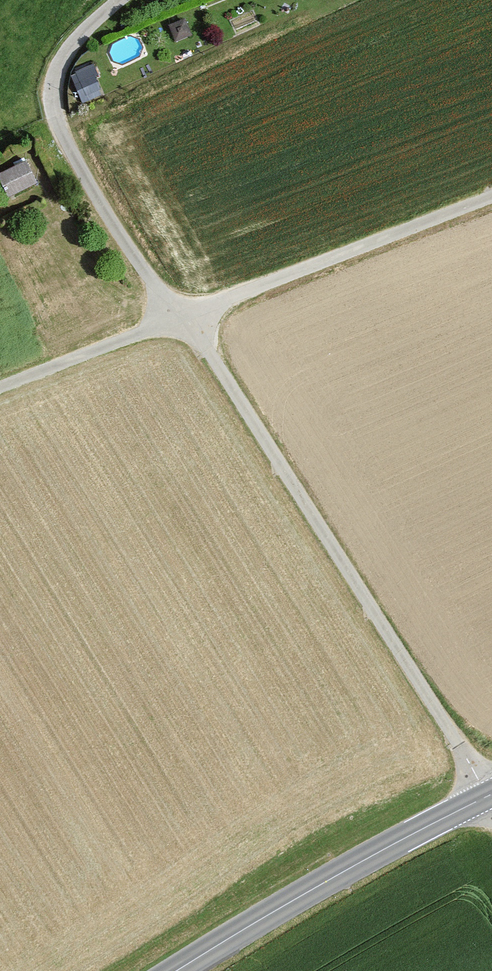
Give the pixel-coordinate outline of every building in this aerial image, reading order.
[(162,30),(170,47),(187,39),(179,22),(162,30)] [(81,104),(99,97),(88,69),(70,75),(81,104)] [(34,190),(24,167),(0,178),(0,193),(5,204),(34,190)]
